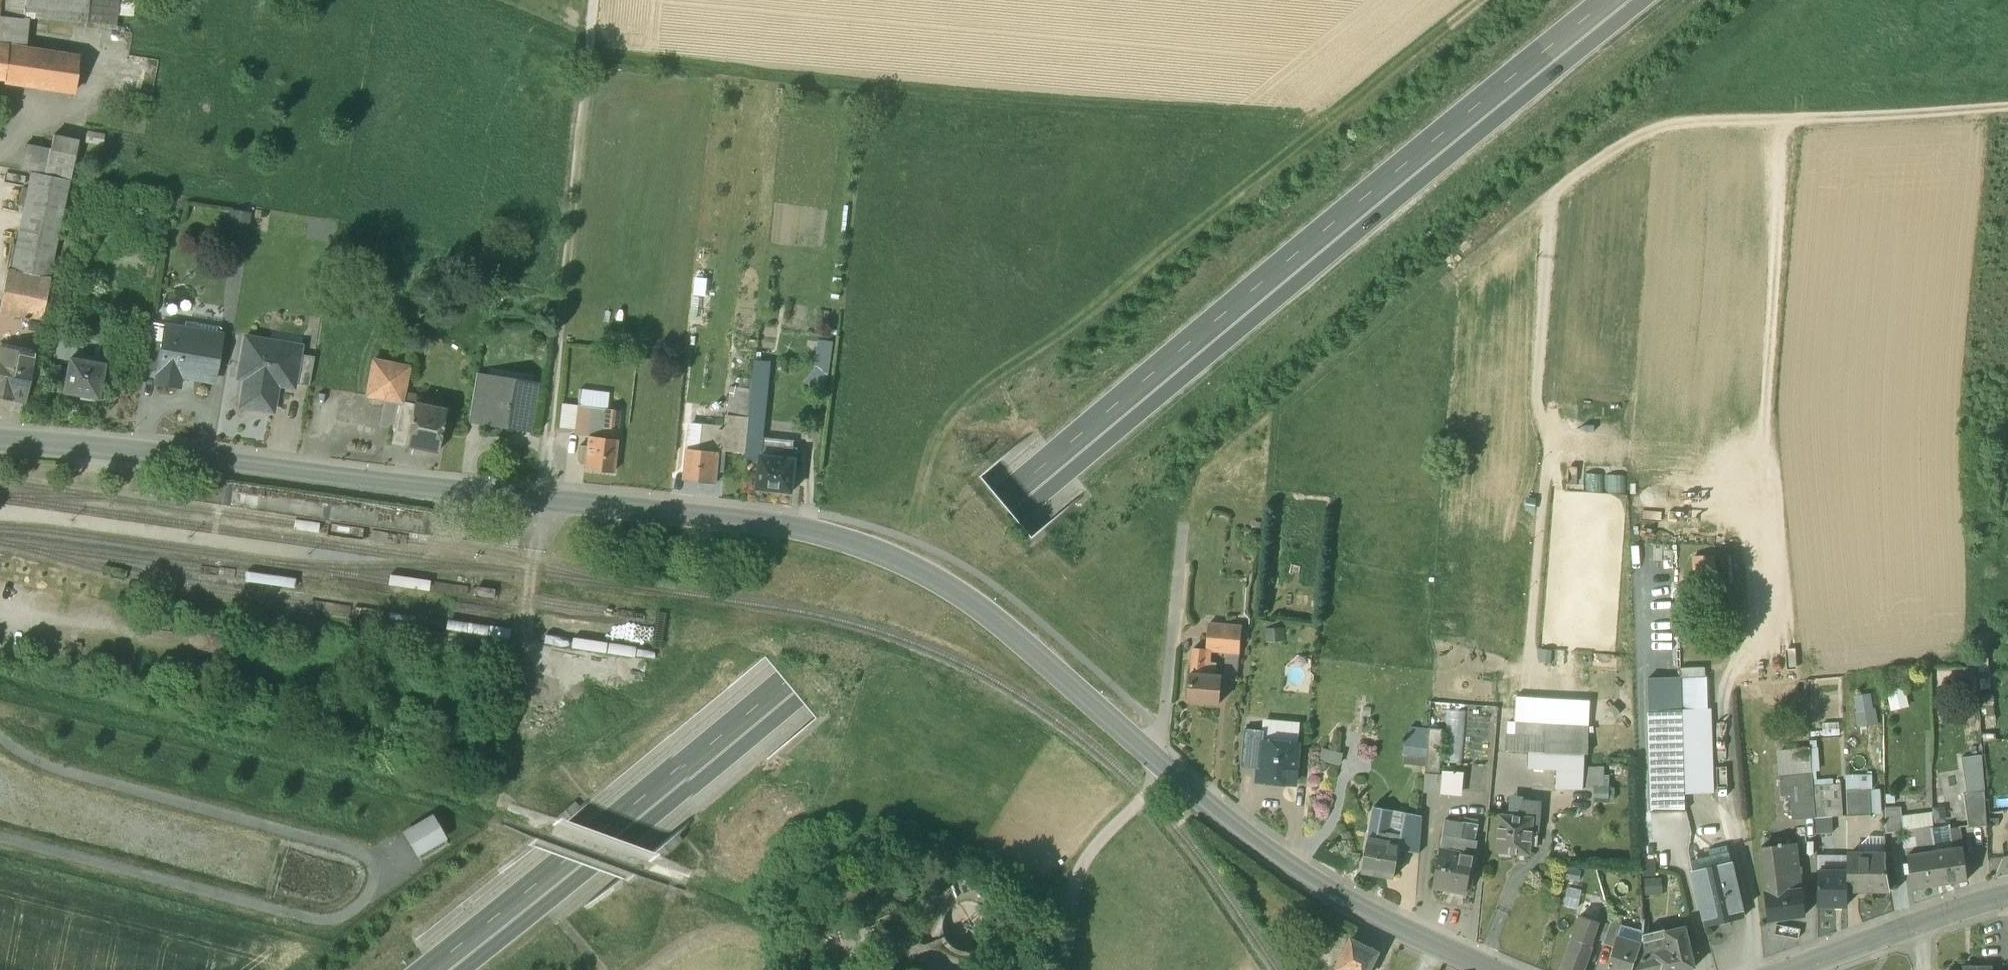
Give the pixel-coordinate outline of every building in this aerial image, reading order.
[(4,79),(7,52),(6,52),(11,10),(12,0),(0,0),(0,78),(4,79)] [(11,10),(23,12),(22,18),(88,23),(90,0),(12,0),(11,10)] [(28,54),(7,52),(4,79),(24,83),(28,54)] [(77,61),(28,54),(24,83),(73,92),(77,61)] [(53,135),(28,129),(25,144),(49,150),(53,135)] [(78,140),(53,135),(49,150),(44,175),(70,180),(78,140)] [(49,150),(25,144),(19,171),(31,173),(31,172),(44,175),(49,150)] [(31,173),(10,270),(50,278),(70,180),(44,175),(31,172),(31,173)] [(226,236),(247,239),(251,215),(230,211),(226,236)] [(7,269),(0,303),(0,312),(21,317),(41,321),(50,278),(10,270),(7,269)] [(15,349),(21,317),(0,312),(0,346),(15,349)] [(41,321),(21,317),(15,349),(35,353),(41,321)] [(225,334),(166,324),(163,341),(158,372),(156,386),(179,390),(180,380),(216,386),(225,334)] [(300,344),(243,334),(235,378),(242,380),(238,407),(273,413),(277,386),(293,389),(294,383),(299,354),(300,344)] [(84,340),(58,335),(54,357),(53,357),(53,359),(70,362),(71,355),(80,356),(84,340)] [(829,370),(834,340),(817,338),(812,367),(829,370)] [(163,341),(148,339),(143,369),(158,372),(163,341)] [(15,349),(0,346),(0,398),(10,400),(11,399),(25,402),(35,353),(15,349)] [(313,356),(299,354),(294,383),(308,386),(313,356)] [(80,356),(71,355),(70,362),(64,394),(82,397),(81,400),(96,403),(97,400),(105,361),(80,356)] [(751,389),(751,394),(765,396),(769,360),(756,359),(755,371),(751,389)] [(408,367),(373,360),(366,395),(399,402),(401,402),(401,401),(408,367)] [(732,387),(751,389),(755,371),(740,370),(739,381),(737,385),(732,384),(732,387)] [(537,383),(477,375),(471,424),(530,432),(537,383)] [(728,428),(747,430),(748,417),(751,394),(751,389),(732,387),(728,428)] [(748,417),(750,417),(763,419),(765,396),(751,394),(748,417)] [(401,401),(401,402),(399,402),(393,434),(406,437),(413,404),(401,401)] [(445,410),(413,404),(406,437),(393,434),(391,443),(436,453),(445,410)] [(590,408),(562,405),(559,429),(587,432),(590,408)] [(619,410),(590,408),(587,432),(587,437),(615,440),(619,410)] [(745,459),(762,461),(762,456),(759,455),(763,419),(750,417),(748,431),(746,451),(745,459)] [(721,428),(705,426),(704,440),(703,450),(687,449),(684,480),(715,484),(717,470),(723,471),(725,449),(726,447),(719,447),(721,428)] [(728,428),(721,428),(719,447),(726,447),(725,449),(746,451),(748,431),(747,430),(728,428)] [(764,436),(762,456),(776,457),(777,452),(786,453),(786,448),(793,448),(793,438),(764,436)] [(615,440),(587,437),(585,449),(579,448),(578,456),(584,457),(583,470),(612,473),(616,440),(615,440)] [(689,438),(687,449),(703,450),(704,440),(689,438)] [(786,453),(777,452),(776,457),(762,456),(762,461),(759,488),(793,492),(794,480),(800,481),(802,469),(795,468),(796,459),(797,449),(793,448),(786,448),(786,453)] [(1715,554),(1695,556),(1697,579),(1717,577),(1715,554)] [(1208,621),(1205,648),(1243,652),(1246,624),(1208,621)] [(568,637),(567,646),(597,651),(599,642),(568,637)] [(1203,672),(1205,648),(1192,647),(1190,671),(1203,672)] [(1682,669),(1682,708),(1683,797),(1712,797),(1711,697),(1708,697),(1708,669),(1682,669)] [(1230,674),(1203,672),(1190,671),(1188,702),(1221,704),(1222,684),(1230,684),(1230,674)] [(1894,710),(1910,706),(1906,690),(1890,693),(1894,710)] [(1864,726),(1878,723),(1871,694),(1857,697),(1864,726)] [(1980,736),(1995,735),(1994,696),(1979,696),(1980,736)] [(1591,700),(1516,697),(1516,730),(1508,730),(1507,751),(1589,754),(1591,700)] [(1682,708),(1647,709),(1650,811),(1685,810),(1683,797),(1682,708)] [(1430,721),(1428,739),(1426,767),(1424,791),(1458,794),(1464,725),(1430,721)] [(1265,731),(1244,729),(1241,765),(1260,767),(1263,740),(1264,741),(1265,731)] [(1426,767),(1428,739),(1405,737),(1402,765),(1426,767)] [(1264,741),(1263,740),(1260,767),(1259,779),(1296,782),(1300,744),(1264,741)] [(1810,748),(1780,750),(1782,773),(1811,770),(1810,748)] [(1984,755),(1962,757),(1975,826),(1986,825),(1984,755)] [(1604,768),(1583,768),(1583,788),(1596,788),(1596,786),(1609,785),(1609,775),(1604,775),(1604,768)] [(1782,773),(1779,774),(1781,795),(1790,794),(1792,820),(1815,817),(1813,786),(1811,770),(1782,773)] [(1841,784),(1813,786),(1815,817),(1832,816),(1843,815),(1841,784)] [(1871,786),(1846,788),(1848,819),(1873,817),(1871,786)] [(1537,801),(1523,800),(1522,816),(1533,817),(1532,830),(1537,831),(1539,804),(1537,801)] [(1374,806),(1370,830),(1383,832),(1387,833),(1392,809),(1374,806)] [(1886,832),(1904,830),(1902,814),(1901,807),(1885,807),(1886,832)] [(1422,815),(1392,809),(1387,833),(1401,836),(1400,842),(1400,848),(1405,848),(1420,851),(1422,815)] [(1932,811),(1902,814),(1904,830),(1916,829),(1933,828),(1932,812),(1932,811)] [(1522,816),(1500,814),(1497,851),(1499,851),(1500,855),(1512,856),(1514,852),(1529,854),(1530,845),(1532,830),(1533,817),(1522,816)] [(1832,816),(1815,817),(1816,833),(1833,832),(1832,816)] [(432,818),(401,836),(414,859),(445,840),(432,818)] [(1463,821),(1445,818),(1439,850),(1440,850),(1457,853),(1463,821)] [(1464,821),(1463,821),(1457,853),(1474,856),(1477,840),(1476,840),(1478,824),(1464,821)] [(1936,851),(1933,828),(1916,829),(1920,853),(1936,851)] [(1953,848),(1936,851),(1940,884),(1968,880),(1960,828),(1950,829),(1953,848)] [(1936,851),(1920,853),(1916,829),(1904,830),(1912,888),(1940,884),(1936,851)] [(1400,842),(1382,839),(1383,832),(1370,830),(1363,870),(1394,876),(1397,864),(1400,848),(1400,842)] [(1387,833),(1383,832),(1382,839),(1400,842),(1401,836),(1387,833)] [(1796,842),(1761,846),(1767,891),(1766,891),(1769,920),(1804,915),(1801,890),(1801,889),(1796,842)] [(1403,864),(1405,848),(1400,848),(1397,864),(1403,864)] [(1457,853),(1440,850),(1433,885),(1467,891),(1474,856),(1457,853)] [(1848,857),(1818,856),(1817,871),(1847,871),(1848,857)] [(1884,857),(1848,856),(1848,857),(1847,871),(1847,890),(1890,890),(1884,864),(1884,857)] [(1732,860),(1692,869),(1704,924),(1745,914),(1732,860)] [(1847,890),(1847,871),(1817,871),(1817,905),(1847,905),(1847,890)] [(1661,878),(1643,878),(1642,893),(1661,894),(1661,878)] [(1585,904),(1573,938),(1591,944),(1602,947),(1604,942),(1609,928),(1595,923),(1599,909),(1585,904)] [(1611,922),(1609,928),(1604,942),(1615,946),(1618,937),(1619,937),(1623,926),(1611,922)] [(1665,930),(1669,949),(1670,952),(1671,952),(1675,969),(1682,969),(1695,967),(1692,951),(1689,941),(1686,926),(1665,930)] [(1658,951),(1654,934),(1643,937),(1640,944),(1636,958),(1635,957),(1634,961),(1659,956),(1658,951)] [(1618,937),(1615,946),(1613,950),(1606,969),(1631,969),(1634,961),(1635,957),(1636,958),(1640,944),(1619,937),(1618,937)] [(1573,938),(1562,969),(1582,969),(1591,944),(1573,938)] [(1351,939),(1338,967),(1343,969),(1369,969),(1378,952),(1351,939)] [(1696,939),(1689,941),(1692,951),(1698,950),(1696,939)] [(1658,951),(1659,956),(1662,969),(1675,969),(1671,952),(1670,952),(1669,949),(1658,951)] [(1634,961),(1631,969),(1662,969),(1659,956),(1634,961)]
